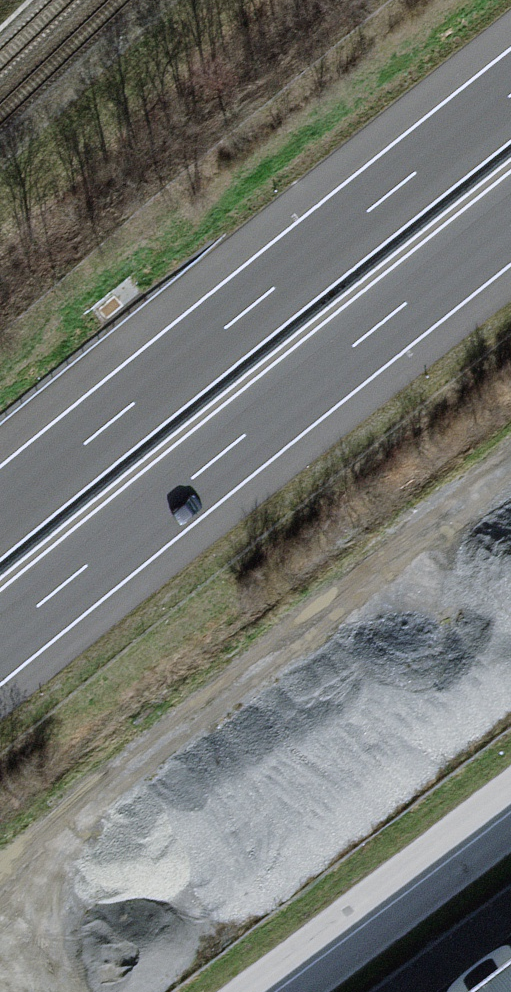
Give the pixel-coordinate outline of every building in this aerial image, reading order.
[(432,991),(510,991),(510,932),(432,991)]
